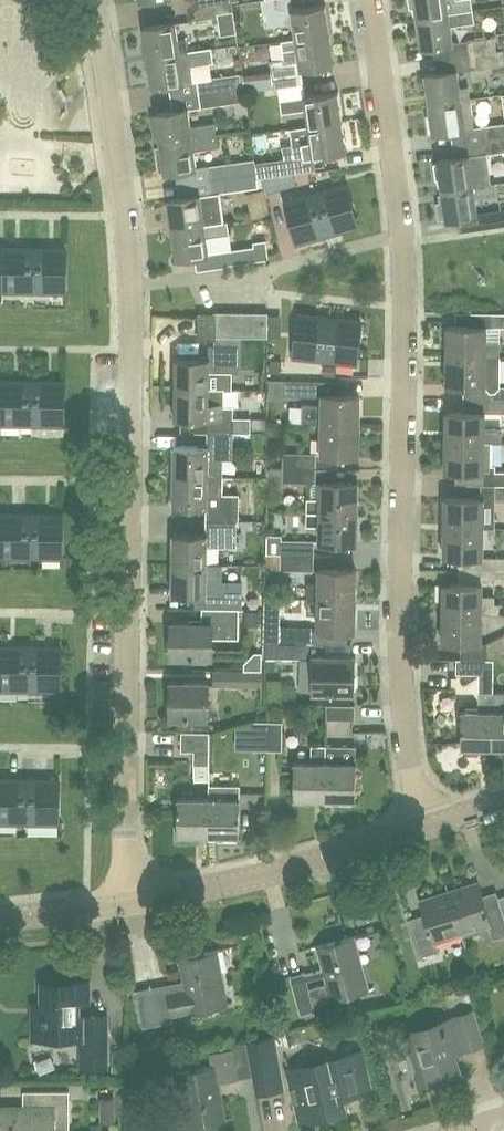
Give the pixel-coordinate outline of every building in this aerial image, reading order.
[(262,0),(266,25),(294,21),(297,40),(329,36),(325,4),(292,9),(291,0),(265,0),(262,0)] [(450,13),(473,10),(471,0),(409,0),(411,8),(415,7),(417,18),(450,13)] [(189,21),(218,17),(218,13),(233,11),(232,1),(187,7),(189,21)] [(422,48),(454,43),(452,26),(475,23),(473,9),(473,10),(450,13),(417,18),(422,48)] [(178,40),(175,22),(144,27),(148,57),(188,51),(187,38),(178,40)] [(297,40),(297,39),(281,41),(284,58),(270,60),(274,86),(278,86),(303,83),(301,68),(333,64),(329,36),(297,40)] [(495,37),(466,41),(468,55),(503,50),(503,49),(497,50),(495,37)] [(211,48),(188,51),(148,57),(152,86),(184,81),(196,80),(194,65),(203,63),(213,62),(211,48)] [(503,64),(503,50),(468,55),(470,68),(503,64)] [(460,86),(457,69),(425,74),(430,105),(471,99),(470,97),(471,97),(469,85),(460,86)] [(199,93),(241,87),(239,73),(205,78),(197,80),(199,93)] [(305,95),(303,83),(278,86),(282,113),(307,109),(309,127),(342,122),(337,91),(305,95)] [(247,101),(245,86),(241,87),(199,93),(201,108),(247,101)] [(471,99),(430,105),(431,114),(427,115),(430,133),(434,132),(434,134),(451,131),(475,127),(471,99)] [(190,125),(188,109),(156,113),(157,115),(152,116),(154,133),(159,132),(161,143),(217,135),(215,121),(190,125)] [(346,151),(342,122),(309,127),(290,129),(292,145),(283,146),(284,158),(256,162),(257,173),(258,178),(264,177),(269,176),(278,175),(287,174),(287,173),(315,169),(314,156),(346,151)] [(503,137),(503,123),(481,126),(483,140),(503,137)] [(165,173),(197,168),(194,151),(219,147),(217,135),(161,143),(162,154),(157,155),(160,171),(165,171),(165,173)] [(483,140),(485,154),(503,152),(503,137),(483,140)] [(440,179),(442,190),(474,185),(489,183),(485,154),(455,158),(437,161),(438,163),(434,164),(436,180),(440,179)] [(255,162),(255,159),(210,165),(212,180),(257,173),(256,162),(255,162)] [(224,221),(220,192),(258,187),(257,178),(258,178),(257,173),(212,180),(213,192),(169,199),(173,229),(228,221),(228,220),(224,221)] [(269,176),(264,177),(267,192),(281,188),(278,175),(269,176)] [(483,228),(481,212),(478,213),(476,198),(498,195),(496,182),(489,183),(474,185),(442,190),(444,202),(437,203),(439,219),(446,218),(446,220),(458,218),(460,231),(483,228)] [(327,234),(358,226),(346,185),(316,193),(327,234)] [(296,243),(327,234),(316,193),(285,202),(296,243)] [(481,212),(483,228),(503,225),(503,209),(481,212)] [(210,253),(208,238),(230,235),(228,221),(173,229),(177,258),(202,255),(203,269),(225,266),(225,265),(269,258),(266,240),(253,242),(254,246),(210,253)] [(34,291),(34,246),(3,246),(3,290),(34,291)] [(65,291),(66,247),(34,246),(34,291),(65,291)] [(227,337),(227,311),(213,311),(213,313),(215,314),(215,337),(227,337)] [(240,337),(241,312),(227,311),(227,337),(240,337)] [(254,337),(254,312),(241,312),(240,337),(254,337)] [(268,338),(268,314),(268,312),(254,312),(254,337),(268,338)] [(215,339),(215,337),(215,314),(213,313),(199,313),(198,339),(215,339)] [(492,313),(491,327),(503,327),(503,313),(492,313)] [(325,359),(329,318),(298,314),(293,356),(325,359)] [(356,363),(361,322),(329,318),(325,359),(356,363)] [(448,325),(448,355),(486,355),(499,356),(500,342),(486,341),(486,326),(448,325)] [(238,372),(238,346),(209,346),(208,358),(175,358),(175,389),(209,389),(209,371),(238,372)] [(448,355),(447,385),(464,385),(486,385),(486,397),(503,398),(503,386),(499,386),(499,356),(486,355),(448,355)] [(270,360),(269,372),(281,373),(282,361),(270,360)] [(324,375),(336,375),(336,366),(325,365),(324,375)] [(318,381),(284,380),(284,395),(318,396),(318,381)] [(32,423),(32,382),(2,381),(1,423),(32,423)] [(63,424),(64,382),(32,382),(32,423),(63,424)] [(209,433),(232,433),(250,433),(250,419),(232,419),(232,408),(232,407),(224,407),(224,390),(222,390),(209,390),(209,389),(175,389),(174,419),(209,419),(209,433)] [(323,424),(323,425),(359,426),(360,397),(323,396),(323,405),(303,404),(302,424),(323,424)] [(486,397),(486,411),(486,412),(503,413),(503,398),(486,397)] [(447,441),(493,441),(485,441),(486,412),(486,411),(464,411),(447,411),(447,441)] [(252,431),(264,431),(265,420),(252,420),(252,431)] [(359,456),(359,426),(323,425),(322,455),(359,456)] [(232,459),(232,433),(209,433),(208,445),(174,445),(174,476),(223,477),(223,459),(232,459)] [(497,469),(497,464),(493,463),(493,441),(447,441),(447,470),(485,471),(485,484),(488,484),(503,484),(503,469),(497,469)] [(316,469),(317,455),(283,454),(283,467),(268,467),(268,468),(316,469)] [(316,483),(316,469),(268,468),(268,481),(283,482),(283,483),(316,483)] [(208,507),(208,520),(236,520),(239,520),(239,495),(222,495),(223,477),(174,476),(174,507),(208,507)] [(358,514),(359,483),(322,482),(322,499),(307,499),(306,512),(358,514)] [(488,484),(488,498),(503,498),(503,484),(488,484)] [(484,527),(484,497),(447,497),(447,526),(484,527)] [(31,513),(0,512),(0,557),(31,557),(31,513)] [(358,544),(358,514),(306,512),(306,525),(320,525),(320,543),(358,544)] [(62,557),(63,513),(31,513),(31,557),(62,557)] [(235,547),(236,520),(208,520),(207,533),(173,532),(173,564),(207,564),(207,547),(235,547)] [(484,556),(484,527),(447,526),(447,556),(484,556)] [(314,556),(314,540),(282,540),(282,542),(267,542),(267,554),(314,556)] [(314,569),(314,556),(267,554),(266,554),(265,569),(281,569),(314,569)] [(484,556),(484,570),(503,570),(503,557),(484,556)] [(207,564),(173,564),(172,594),(206,595),(206,607),(235,607),(242,607),(242,594),(235,594),(235,582),(222,582),(222,565),(207,564)] [(356,600),(357,569),(319,568),(319,583),(308,583),(308,599),(319,599),(356,600)] [(484,570),(483,584),(503,584),(503,570),(484,570)] [(483,613),(502,613),(502,602),(496,602),(496,595),(483,595),(483,583),(446,583),(446,584),(440,584),(440,601),(446,601),(446,612),(483,613)] [(319,599),(308,599),(307,614),(318,614),(318,630),(355,631),(356,600),(319,599)] [(239,638),(239,609),(212,609),(212,623),(172,623),(172,656),(210,656),(210,638),(239,638)] [(259,610),(246,610),(245,624),(259,624),(259,610)] [(483,642),(483,613),(446,612),(446,642),(461,642),(483,642)] [(313,643),(313,626),(280,626),(279,642),(313,643)] [(494,659),(503,652),(503,634),(486,643),(483,643),(482,659),(494,659)] [(313,643),(279,642),(264,642),(263,658),(315,659),(314,691),(354,692),(355,658),(329,657),(329,643),(313,643)] [(29,646),(0,645),(0,688),(29,688),(29,646)] [(60,689),(61,646),(29,646),(29,688),(60,689)] [(493,674),(494,659),(482,659),(461,658),(457,659),(457,673),(493,674)] [(262,685),(262,670),(213,670),(213,685),(262,685)] [(207,717),(209,684),(173,682),(171,716),(207,717)] [(492,747),(493,692),(479,691),(478,709),(462,709),(462,747),(492,747)] [(493,692),(492,747),(503,747),(503,692),(493,692)] [(355,719),(355,704),(327,704),(326,718),(355,719)] [(268,749),(269,721),(255,721),(254,749),(268,749)] [(282,750),(282,721),(269,721),(268,749),(282,750)] [(209,764),(210,751),(210,732),(182,732),(181,750),(194,750),(193,763),(209,764)] [(326,761),(326,745),(312,745),(311,761),(296,761),(295,799),(325,799),(326,761)] [(356,800),(357,761),(326,761),(325,799),(356,800)] [(28,779),(0,779),(0,822),(28,822),(28,779)] [(59,822),(60,780),(28,779),(28,822),(59,822)] [(240,836),(240,798),(240,785),(209,784),(209,798),(210,798),(209,835),(219,835),(219,840),(237,840),(237,836),(240,836)] [(209,835),(210,798),(209,798),(178,797),(177,835),(209,835)] [(478,881),(450,890),(463,933),(489,924),(494,938),(503,935),(503,914),(498,896),(484,901),(478,881)] [(422,955),(438,950),(436,942),(463,933),(450,890),(419,900),(426,919),(412,924),(422,955)] [(334,999),(368,990),(354,937),(320,946),(328,975),(307,980),(305,972),(290,976),(300,1014),(315,1010),(314,1004),(334,999)] [(143,1026),(173,1021),(172,1014),(226,1005),(216,950),(182,956),(186,980),(137,989),(143,1026)] [(87,1002),(87,982),(43,982),(43,1017),(32,1017),(32,1037),(44,1038),(46,1045),(65,1040),(65,1038),(84,1038),(84,1068),(106,1068),(107,1015),(91,1015),(91,1020),(77,1020),(77,1015),(77,1002),(87,1002)] [(445,992),(448,1001),(471,994),(468,984),(445,992)] [(419,1085),(429,1082),(459,1073),(453,1052),(481,1044),(472,1013),(404,1034),(419,1085)] [(247,1041),(253,1075),(257,1095),(283,1090),(274,1036),(247,1041)] [(188,1126),(225,1120),(218,1081),(253,1075),(247,1041),(231,1044),(232,1051),(211,1054),(213,1065),(178,1071),(188,1126)] [(373,1089),(364,1053),(347,1057),(347,1056),(289,1069),(293,1088),(291,1089),(294,1103),(297,1103),(301,1122),(346,1111),(342,1092),(349,1090),(350,1095),(373,1089)] [(54,1129),(70,1128),(69,1090),(40,1090),(41,1106),(24,1106),(0,1107),(0,1130),(54,1130),(54,1129)] [(100,1121),(115,1120),(115,1098),(100,1098),(100,1121)]
